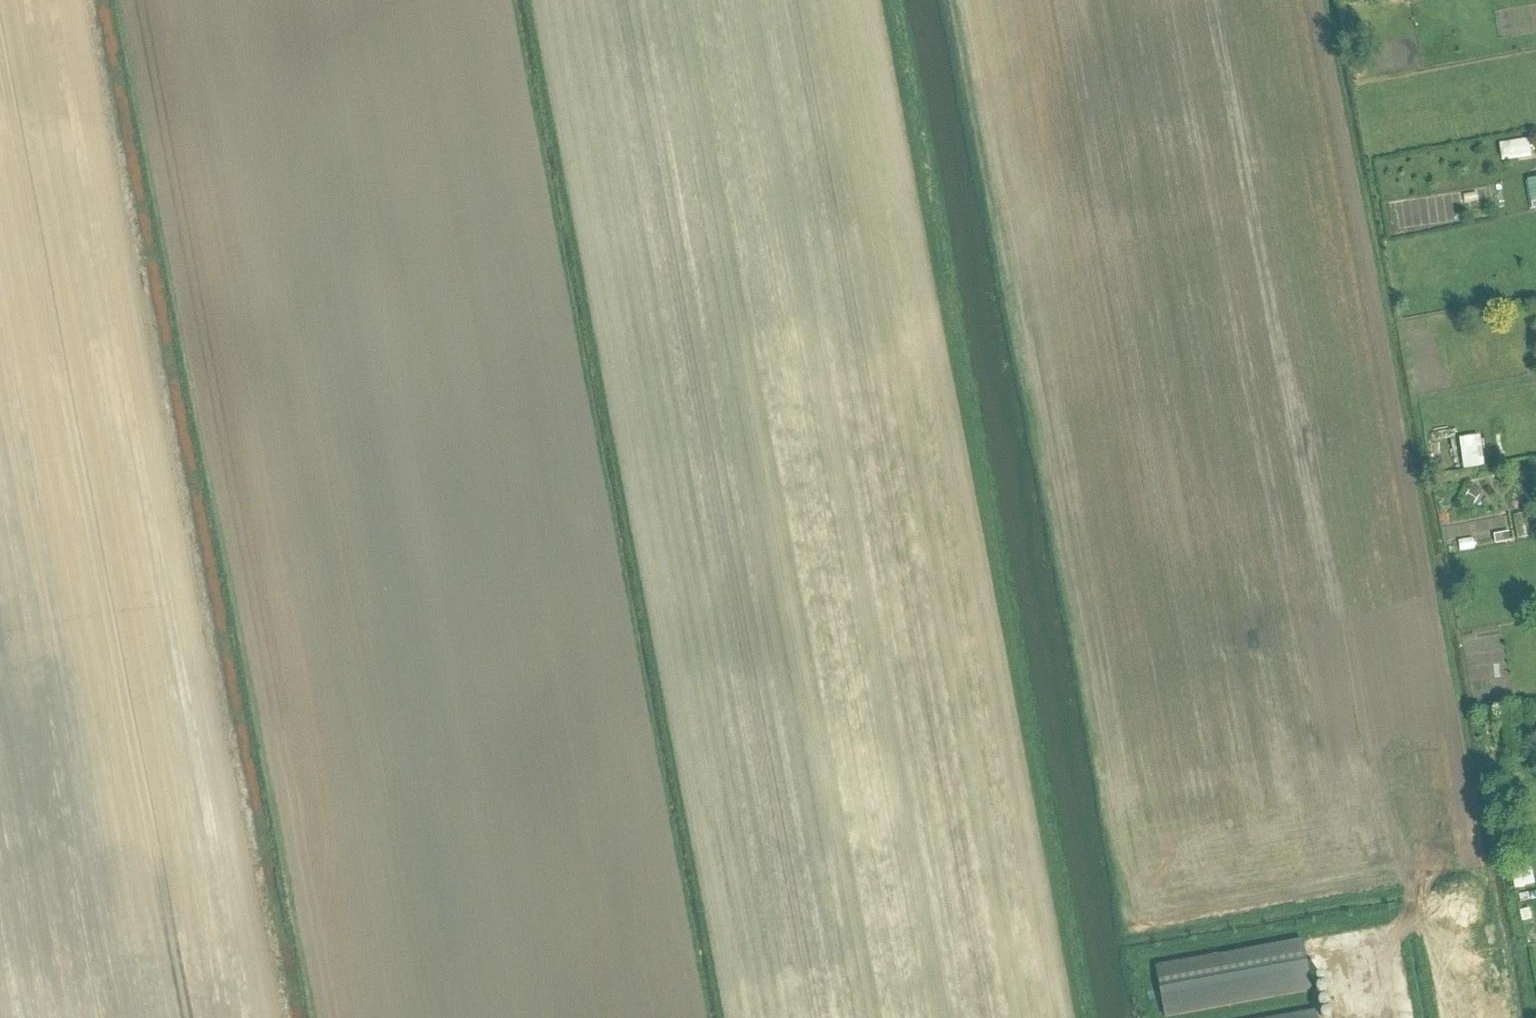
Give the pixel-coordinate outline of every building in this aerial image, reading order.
[(1528,142),(1499,147),(1502,162),(1530,157),(1528,142)] [(1461,438),(1464,469),(1486,467),(1484,437),(1461,438)] [(1518,870),(1510,872),(1514,892),(1522,890),(1518,870)] [(1310,991),(1301,943),(1155,971),(1164,1017),(1167,1017),(1310,991)]
